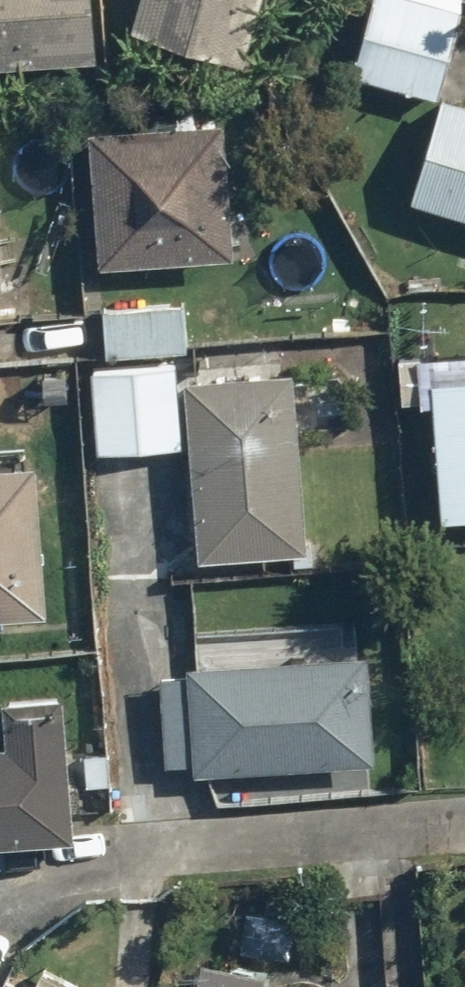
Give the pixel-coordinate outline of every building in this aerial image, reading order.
[(89,62),(86,0),(0,0),(0,67),(89,62)] [(127,30),(241,64),(260,0),(136,0),(127,30)] [(349,74),(437,96),(461,0),(367,0),(349,74)] [(410,199),(464,218),(464,108),(442,100),(410,199)] [(227,117),(92,123),(98,270),(234,264),(227,117)] [(182,451),(176,363),(88,368),(94,456),(182,451)] [(296,371),(183,377),(193,560),(306,554),(296,371)] [(0,467),(0,622),(36,619),(27,466),(0,467)] [(188,661),(192,776),(372,771),(369,656),(188,661)] [(3,752),(0,752),(0,848),(73,845),(70,777),(66,698),(0,701),(3,752)] [(196,986),(271,986),(260,984),(262,975),(203,960),(196,986)] [(24,986),(79,986),(36,965),(24,986)]
